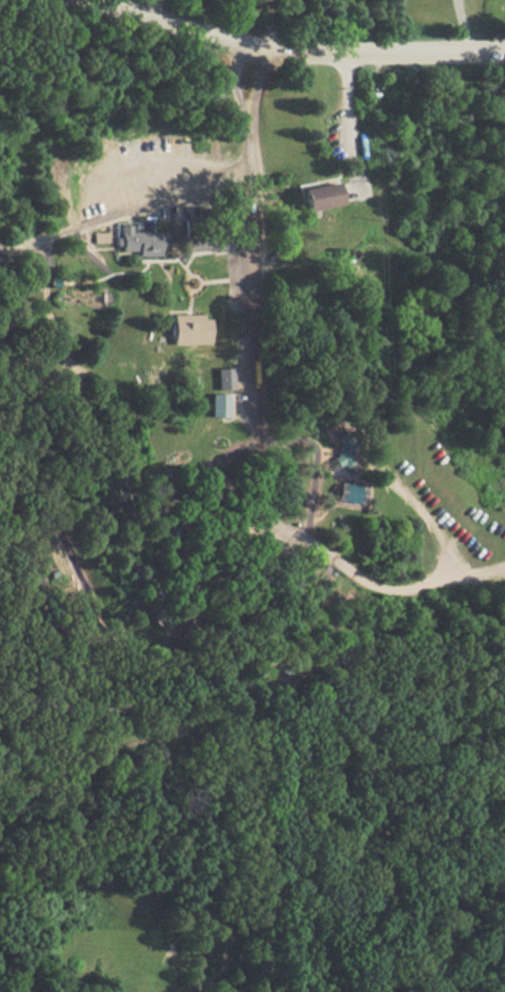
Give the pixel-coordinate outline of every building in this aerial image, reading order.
[(304,210),(300,190),(336,182),(340,202),(304,210)] [(185,251),(183,232),(204,229),(204,225),(224,222),(226,247),(185,251)] [(121,226),(130,225),(130,232),(165,231),(165,250),(159,250),(159,256),(137,256),(137,251),(121,251),(121,245),(116,245),(116,237),(121,237),(121,226)] [(94,242),(94,232),(109,232),(109,241),(94,242)] [(171,343),(171,338),(169,338),(169,320),(171,320),(171,315),(203,314),(203,319),(211,319),(211,339),(208,339),(208,343),(171,343)] [(2,335),(0,334),(0,317),(9,320),(2,335)] [(219,389),(217,368),(232,367),(233,388),(219,389)] [(8,386),(25,373),(30,380),(13,393),(8,386)] [(210,394),(229,394),(230,416),(210,416),(210,394)] [(337,455),(339,443),(331,432),(340,425),(348,436),(356,431),(362,441),(353,446),(358,447),(357,453),(353,452),(352,459),(359,469),(351,475),(343,465),(332,471),(326,461),(337,455)] [(161,469),(170,471),(168,479),(159,477),(161,469)] [(340,483),(366,487),(363,504),(337,499),(340,483)] [(165,527),(175,527),(175,544),(165,544),(165,527)] [(56,578),(46,559),(52,556),(61,575),(56,578)] [(17,614),(19,606),(35,610),(32,618),(17,614)]
